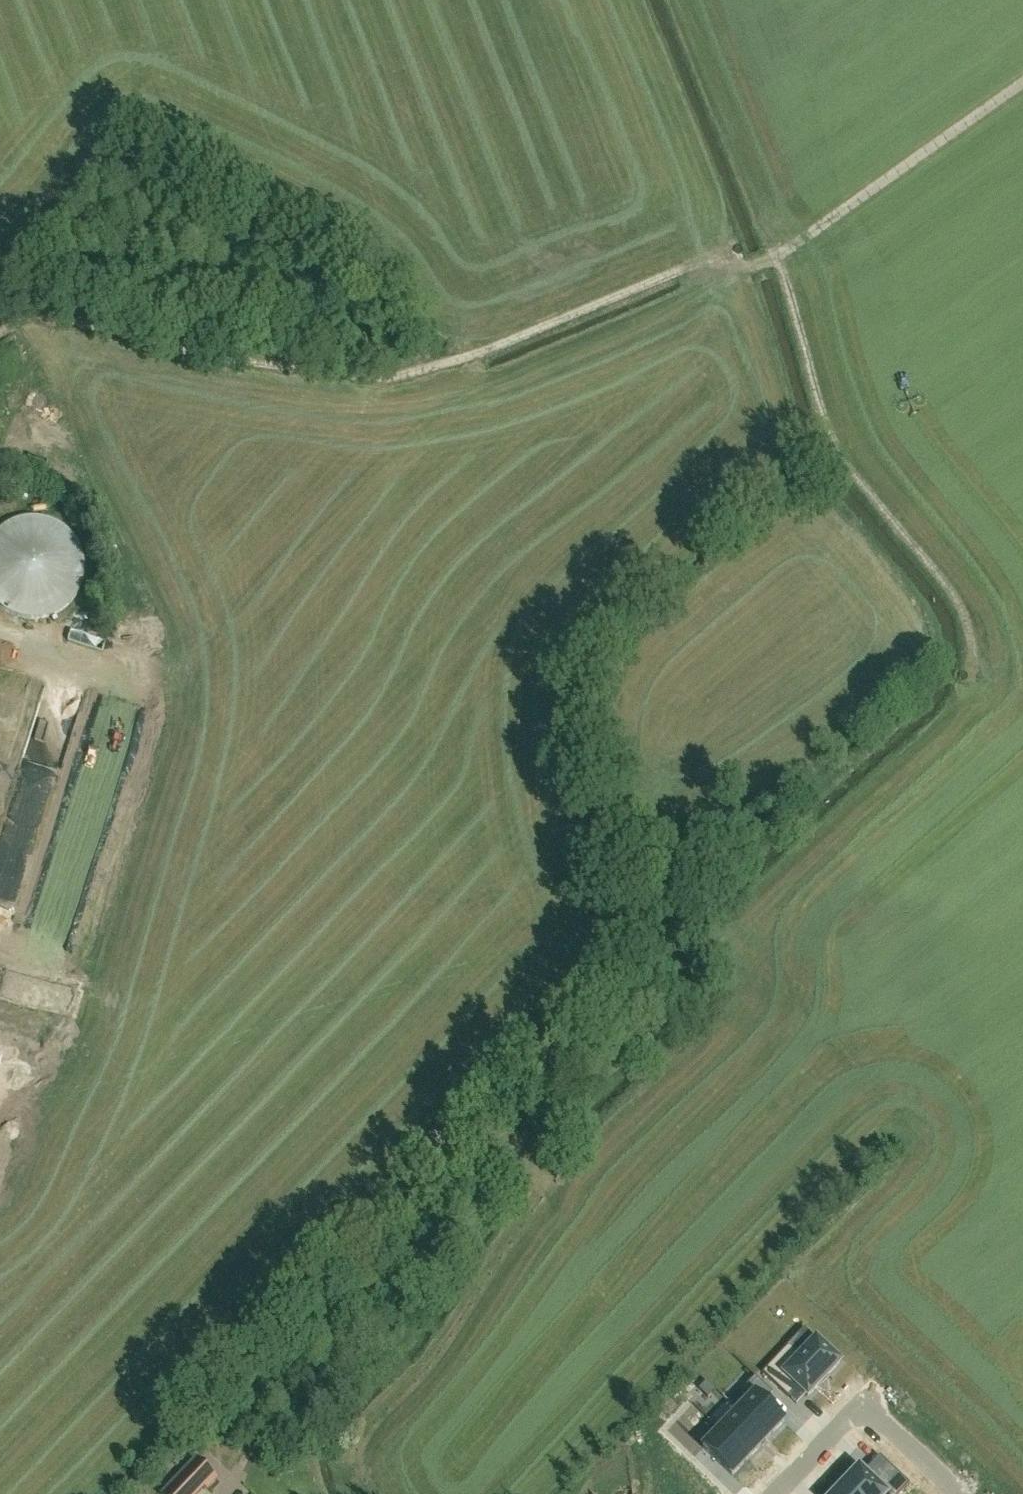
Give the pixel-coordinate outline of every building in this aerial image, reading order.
[(85,612),(81,520),(0,523),(0,615),(85,612)] [(788,1347),(763,1373),(788,1397),(797,1387),(806,1395),(808,1396),(839,1363),(816,1341),(800,1358),(788,1347)] [(751,1391),(735,1407),(739,1411),(768,1438),(784,1421),(764,1402),(773,1393),(755,1377),(746,1387),(751,1391)] [(699,1390),(707,1398),(715,1391),(706,1382),(699,1390)] [(739,1411),(719,1431),(748,1459),(768,1438),(739,1411)] [(719,1431),(703,1448),(732,1476),(748,1459),(719,1431)] [(204,1485),(208,1489),(217,1479),(197,1460),(164,1493),(196,1493),(204,1485)] [(842,1486),(851,1493),(900,1493),(910,1484),(890,1465),(878,1478),(879,1479),(875,1483),(874,1482),(859,1468),(842,1486)] [(834,1493),(851,1493),(842,1486),(834,1493)]
